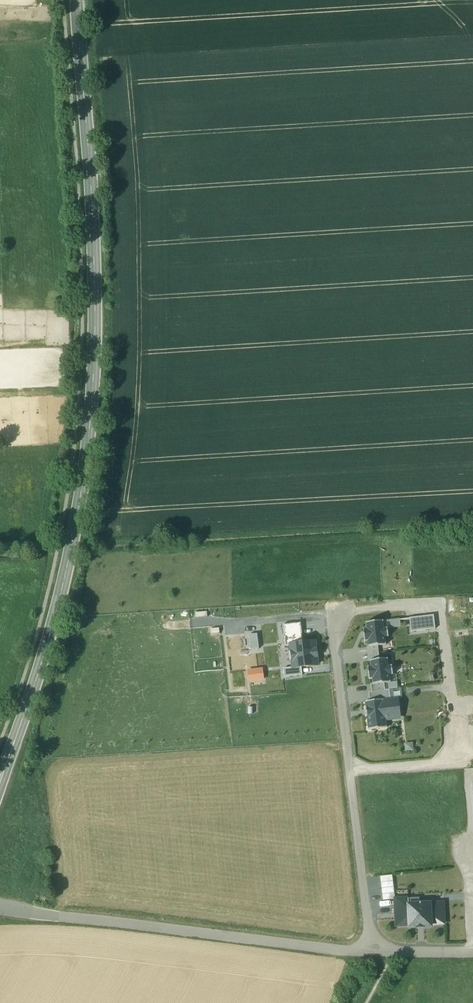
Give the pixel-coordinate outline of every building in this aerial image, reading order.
[(434,616),(410,618),(412,632),(436,629),(434,616)] [(368,641),(369,647),(378,646),(386,645),(386,638),(389,637),(388,629),(384,629),(384,622),(366,624),(367,630),(364,630),(365,642),(368,641)] [(290,637),(303,635),(301,623),(283,625),(285,638),(290,638),(290,637)] [(249,635),(251,650),(259,649),(258,634),(249,635)] [(291,645),(304,643),(303,635),(290,637),(290,638),(291,645)] [(302,668),(318,666),(317,657),(318,657),(317,650),(316,650),(315,642),(304,643),(291,645),(292,652),(289,652),(290,661),(293,661),(294,668),(302,668)] [(378,646),(369,647),(370,654),(379,653),(378,646)] [(374,685),(385,684),(391,683),(390,676),(393,675),(392,666),(389,667),(388,659),(380,660),(371,661),(371,667),(368,668),(369,680),(373,679),(374,685)] [(303,675),(302,668),(294,668),(284,669),(285,678),(303,675)] [(264,681),(263,669),(248,670),(248,682),(264,681)] [(371,685),(372,692),(386,691),(385,684),(374,685),(371,685)] [(369,692),(370,702),(391,699),(390,690),(386,691),(372,692),(369,692)] [(370,702),(365,702),(369,730),(387,728),(386,720),(393,719),(392,710),(399,709),(398,698),(391,699),(370,702)] [(420,898),(395,900),(397,926),(410,926),(409,905),(420,904),(420,898)] [(444,903),(431,904),(432,925),(445,924),(444,903)] [(420,904),(409,905),(410,926),(410,928),(432,927),(432,925),(431,904),(420,904)]
